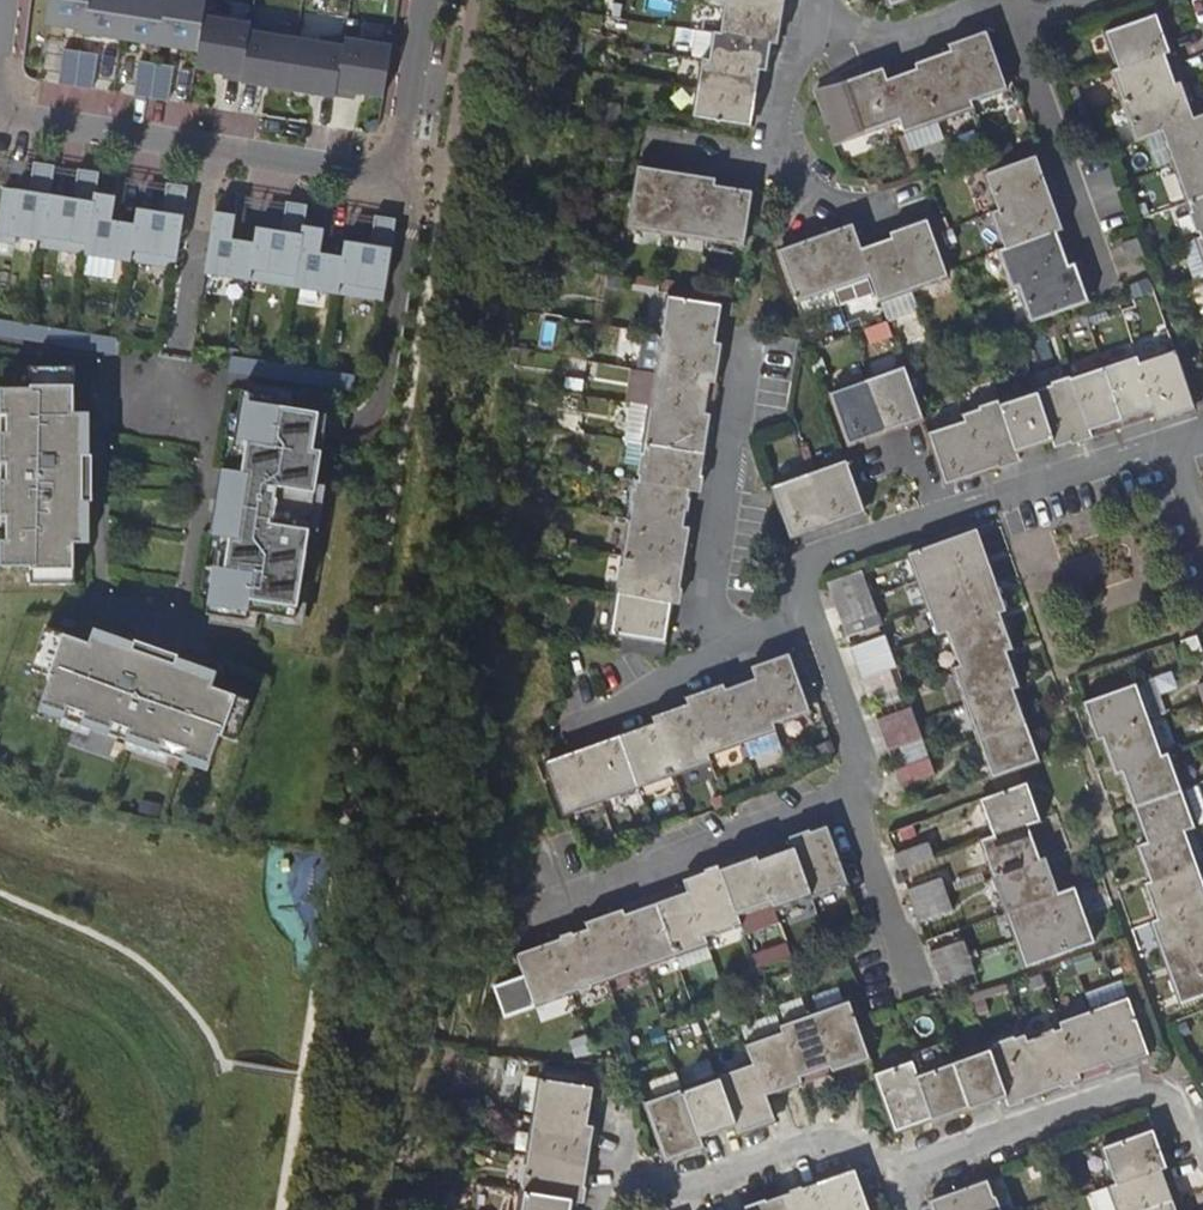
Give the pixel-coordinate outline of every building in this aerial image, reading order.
[(47,24),(86,30),(87,23),(91,0),(50,0),(47,24)] [(129,0),(91,0),(87,23),(86,30),(86,34),(123,40),(129,0)] [(167,0),(129,0),(123,40),(160,46),(167,0)] [(206,0),(167,0),(160,46),(198,51),(203,17),(206,0)] [(785,0),(726,0),(725,6),(783,15),(785,0)] [(778,43),(783,15),(725,6),(721,33),(770,41),(778,43)] [(1172,52),(1159,16),(1106,35),(1119,71),(1172,52)] [(250,24),(203,17),(198,51),(196,67),(223,71),(222,77),(242,80),(250,26),(250,24)] [(274,30),(250,26),(242,80),(241,83),(288,90),(296,39),(273,36),(274,30)] [(766,69),(770,41),(721,33),(695,29),(691,57),(703,59),(760,68),(766,69)] [(951,44),(954,51),(971,102),(1007,90),(987,32),(986,32),(951,44)] [(319,43),(296,39),(288,90),(335,97),(335,96),(344,41),(320,37),(319,43)] [(344,40),(344,41),(335,96),(355,99),(356,93),(383,98),(391,47),(344,40)] [(78,87),(83,52),(65,49),(60,84),(78,87)] [(954,51),(917,64),(937,121),(973,108),(971,102),(954,51)] [(95,90),(100,55),(83,52),(78,87),(95,90)] [(1172,52),(1119,71),(1112,73),(1124,106),(1184,85),(1172,52)] [(755,97),(760,68),(703,59),(699,88),(755,97)] [(152,99),(157,64),(141,61),(136,96),(152,99)] [(170,102),(175,66),(157,64),(152,99),(170,102)] [(917,64),(884,75),(900,120),(904,133),(937,121),(917,64)] [(884,75),(882,69),(831,87),(815,94),(833,146),(901,123),(884,75)] [(1195,118),(1184,85),(1124,106),(1136,139),(1159,130),(1195,118)] [(750,125),(755,97),(699,88),(694,116),(750,125)] [(1195,118),(1159,130),(1173,168),(1202,157),(1202,115),(1195,118)] [(997,212),(1051,193),(1038,156),(984,175),(997,212)] [(1202,199),(1202,157),(1173,168),(1186,205),(1202,199)] [(50,195),(54,165),(34,162),(29,192),(3,188),(0,210),(0,241),(14,243),(15,236),(42,240),(50,195)] [(670,233),(679,172),(641,165),(640,169),(631,227),(670,233)] [(85,254),(95,193),(99,172),(78,169),(74,199),(50,195),(42,240),(40,247),(85,254)] [(718,178),(679,172),(670,233),(707,239),(716,185),(718,178)] [(175,268),(188,186),(167,183),(162,213),(138,209),(135,224),(130,261),(175,268)] [(745,246),(753,192),(716,185),(707,239),(745,246)] [(130,261),(135,224),(111,220),(116,196),(95,193),(85,254),(130,261)] [(1064,229),(1051,193),(997,212),(991,214),(1003,250),(1064,229)] [(1202,238),(1202,199),(1186,205),(1198,240),(1202,238)] [(294,287),(304,226),(307,205),(286,202),(282,232),(257,228),(255,243),(256,243),(250,280),(294,287)] [(250,280),(256,243),(255,243),(232,239),(236,215),(214,212),(204,272),(250,280)] [(383,301),(396,219),(375,216),(370,245),(346,242),(343,257),(338,294),(383,301)] [(926,220),(891,233),(911,290),(946,278),(926,220)] [(816,237),(835,292),(839,305),(877,292),(861,244),(853,224),(816,237)] [(304,226),(294,287),(338,294),(343,257),(320,253),(324,229),(304,226)] [(1077,265),(1064,229),(1003,250),(997,253),(1009,289),(1017,286),(1077,265)] [(911,290),(891,233),(861,244),(877,292),(880,301),(911,290)] [(781,250),(799,304),(835,292),(816,237),(781,250)] [(1202,278),(1202,238),(1198,240),(1180,246),(1193,282),(1202,278)] [(1123,249),(1126,257),(1128,264),(1145,260),(1138,239),(1122,244),(1123,249)] [(1077,265),(1017,286),(1029,323),(1090,301),(1088,295),(1077,265)] [(716,344),(722,306),(665,297),(660,334),(716,344)] [(113,351),(117,337),(66,325),(63,339),(113,351)] [(654,371),(716,382),(722,345),(716,344),(660,334),(654,371)] [(1157,423),(1195,410),(1176,350),(1138,363),(1155,416),(1157,423)] [(1124,426),(1155,416),(1138,363),(1136,356),(1104,366),(1124,426)] [(287,361),(285,380),(351,388),(353,370),(287,361)] [(84,413),(74,413),(74,366),(31,366),(31,388),(0,388),(1,413),(0,413),(0,543),(1,543),(1,567),(31,566),(31,584),(74,584),(74,542),(84,543),(84,517),(84,501),(84,454),(84,438),(84,413)] [(1092,437),(1124,426),(1104,366),(1072,377),(1092,437)] [(631,368),(626,401),(632,402),(649,405),(710,415),(716,382),(654,371),(631,368)] [(885,433),(922,420),(908,381),(904,368),(866,381),(885,433)] [(1058,448),(1092,437),(1072,377),(1038,388),(1055,440),(1058,448)] [(851,445),(885,433),(866,381),(831,393),(849,445),(851,445)] [(1018,452),(1055,440),(1038,388),(1000,401),(1018,452)] [(316,484),(328,414),(280,406),(282,396),(242,390),(238,414),(234,438),(244,440),(239,472),(229,470),(220,468),(210,534),(219,535),(214,566),(210,590),(206,614),(246,620),(248,611),(270,615),(295,618),(301,580),(309,530),(316,484)] [(964,413),(966,418),(984,473),(1020,460),(1018,452),(1000,401),(964,413)] [(626,441),(643,444),(649,405),(632,402),(626,441)] [(704,454),(710,415),(649,405),(643,444),(704,454)] [(234,438),(238,414),(229,413),(225,436),(234,438)] [(948,485),(984,473),(966,418),(929,430),(938,457),(948,485)] [(239,472),(244,440),(234,438),(229,470),(239,472)] [(698,490),(704,454),(643,444),(637,479),(689,488),(698,490)] [(93,501),(93,454),(84,454),(84,501),(93,501)] [(855,487),(846,461),(810,474),(829,527),(865,514),(855,487)] [(773,487),(793,540),(829,527),(810,474),(773,487)] [(683,527),(689,488),(637,479),(634,479),(628,518),(683,527)] [(318,532),(325,485),(316,484),(309,530),(318,532)] [(689,527),(683,527),(628,518),(623,554),(684,564),(689,527)] [(918,582),(986,558),(977,530),(909,555),(918,582)] [(617,591),(670,601),(678,601),(684,564),(623,554),(622,559),(617,591)] [(603,589),(617,591),(622,559),(608,557),(603,589)] [(928,609),(995,585),(986,558),(918,582),(928,609)] [(210,590),(214,566),(205,565),(201,589),(210,590)] [(827,584),(837,611),(874,598),(864,571),(827,584)] [(269,624),(302,629),(310,581),(301,580),(295,618),(270,615),(269,624)] [(937,635),(1000,613),(1005,611),(995,585),(928,609),(937,635)] [(662,652),(670,601),(617,591),(610,632),(623,633),(621,646),(662,652)] [(837,611),(846,638),(884,624),(874,598),(837,611)] [(950,671),(1006,651),(1012,649),(1000,613),(937,635),(950,671)] [(251,700),(212,686),(215,677),(191,669),(175,663),(132,648),(116,642),(92,634),(89,643),(45,627),(31,669),(52,675),(42,704),(65,712),(63,718),(91,728),(127,740),(169,755),(186,761),(187,756),(209,763),(219,735),(236,741),(251,700)] [(117,639),(93,631),(92,634),(116,642),(117,639)] [(850,646),(856,664),(893,651),(887,633),(850,646)] [(1201,641),(1199,636),(1182,642),(1189,661),(1202,655),(1202,649),(1201,641)] [(179,655),(134,640),(132,648),(175,663),(179,655)] [(856,664),(861,678),(898,666),(893,651),(856,664)] [(963,707),(1014,689),(1019,687),(1006,651),(950,671),(963,707)] [(753,667),(755,674),(773,725),(810,712),(789,653),(753,667)] [(216,674),(192,666),(191,669),(215,677),(216,674)] [(755,674),(723,685),(744,742),(750,758),(782,747),(773,725),(755,674)] [(1097,740),(1104,737),(1150,721),(1167,715),(1154,679),(1137,685),(1084,704),(1097,740)] [(744,742),(723,685),(687,698),(690,705),(708,755),(744,742)] [(976,743),(1027,725),(1014,689),(963,707),(976,743)] [(65,712),(42,704),(39,711),(62,720),(63,718),(65,712)] [(708,755),(690,705),(654,717),(656,724),(674,775),(711,762),(708,755)] [(875,718),(882,736),(919,723),(913,705),(875,718)] [(88,736),(91,728),(63,718),(62,720),(60,726),(88,736)] [(1150,721),(1104,737),(1115,773),(1123,771),(1163,757),(1150,721)] [(882,736),(887,750),(925,737),(919,723),(882,736)] [(674,775),(656,724),(620,737),(639,788),(674,775)] [(1039,761),(1027,725),(976,743),(988,780),(1039,761)] [(639,788),(620,737),(585,750),(603,800),(639,788)] [(169,755),(127,740),(124,749),(166,764),(169,755)] [(585,750),(549,763),(566,813),(603,800),(585,750)] [(1169,754),(1163,757),(1123,771),(1135,807),(1182,791),(1169,754)] [(207,771),(209,763),(187,756),(186,761),(185,763),(207,771)] [(894,772),(900,787),(937,774),(932,758),(894,772)] [(1028,784),(980,801),(993,838),(1027,825),(1040,821),(1028,784)] [(1148,843),(1185,830),(1202,823),(1202,804),(1197,786),(1182,791),(1135,807),(1148,843)] [(1027,825),(993,838),(981,842),(994,878),(1040,861),(1027,825)] [(794,847),(811,896),(847,883),(827,826),(791,838),(794,847)] [(1185,830),(1148,843),(1139,846),(1152,882),(1198,866),(1185,830)] [(893,855),(899,871),(937,858),(930,841),(893,855)] [(794,847),(758,860),(773,904),(775,909),(811,896),(794,847)] [(773,904),(758,860),(756,854),(720,866),(738,915),(773,904)] [(1007,914),(1059,895),(1046,859),(1040,861),(994,878),(1007,914)] [(687,886),(705,937),(741,925),(738,915),(720,866),(684,879),(687,886)] [(1152,882),(1146,885),(1159,921),(1202,905),(1202,878),(1198,866),(1152,882)] [(906,889),(912,907),(949,894),(943,876),(906,889)] [(712,959),(705,937),(687,886),(655,898),(676,956),(681,970),(712,959)] [(1016,941),(1085,916),(1075,889),(1059,895),(1007,914),(1016,941)] [(949,894),(912,907),(918,922),(954,908),(949,894)] [(676,956),(655,898),(623,909),(644,967),(676,956)] [(1159,921),(1152,923),(1162,949),(1202,935),(1202,905),(1159,921)] [(644,967),(623,909),(587,922),(589,927),(608,980),(644,967)] [(1094,944),(1085,916),(1016,941),(1026,968),(1094,944)] [(1139,951),(1156,947),(1151,924),(1134,927),(1139,951)] [(608,980),(589,927),(554,941),(572,993),(608,980)] [(1172,977),(1202,965),(1202,935),(1162,949),(1172,977)] [(928,952),(935,970),(971,957),(965,938),(928,952)] [(572,993),(554,941),(517,955),(524,976),(494,987),(505,1017),(535,1006),(572,993)] [(784,941),(751,952),(756,967),(789,956),(784,941)] [(935,970),(940,984),(976,971),(971,957),(935,970)] [(1172,977),(1181,1003),(1202,995),(1202,965),(1172,977)] [(1111,1070),(1149,1057),(1135,1019),(1122,982),(1085,996),(1090,1011),(1111,1070)] [(859,1030),(854,1018),(849,1002),(812,1015),(833,1073),(870,1060),(859,1030)] [(1080,1081),(1111,1070),(1090,1011),(1059,1023),(1062,1029),(1080,1081)] [(833,1073),(812,1015),(780,1026),(782,1032),(801,1084),(833,1073)] [(1045,1094),(1080,1081),(1062,1029),(1026,1042),(1045,1094)] [(801,1084),(782,1032),(747,1045),(753,1063),(766,1097),(801,1084)] [(1009,1107),(1045,1094),(1026,1042),(1024,1036),(989,1048),(1006,1098),(1009,1107)] [(952,1061),(969,1111),(1006,1098),(989,1048),(952,1061)] [(917,1073),(912,1061),(875,1074),(896,1132),(933,1119),(917,1073)] [(917,1073),(933,1119),(934,1124),(969,1111),(952,1061),(917,1073)] [(718,1076),(736,1127),(739,1135),(775,1123),(766,1097),(753,1063),(718,1076)] [(682,1089),(701,1140),(736,1127),(718,1076),(682,1089)] [(519,1109),(534,1111),(538,1080),(524,1078),(519,1109)] [(594,1087),(540,1080),(538,1080),(534,1111),(533,1118),(588,1127),(594,1087)] [(701,1140),(682,1089),(645,1102),(663,1152),(667,1161),(703,1148),(701,1140)] [(588,1127),(533,1118),(527,1155),(588,1165),(594,1128),(588,1127)] [(1167,1167),(1154,1131),(1100,1150),(1113,1187),(1167,1167)] [(520,1193),(574,1201),(582,1203),(588,1165),(527,1155),(520,1193)] [(1108,1189),(1115,1209),(1149,1209),(1179,1199),(1167,1167),(1113,1187),(1108,1189)] [(865,1201),(854,1170),(818,1183),(828,1209),(868,1209),(865,1201)] [(929,1201),(931,1206),(932,1209),(997,1209),(987,1180),(929,1201)] [(818,1183),(782,1197),(787,1209),(828,1209),(818,1183)] [(574,1201),(520,1193),(518,1209),(572,1209),(574,1201)] [(747,1209),(787,1209),(782,1197),(747,1209)] [(1179,1199),(1149,1209),(1182,1209),(1179,1199)]
